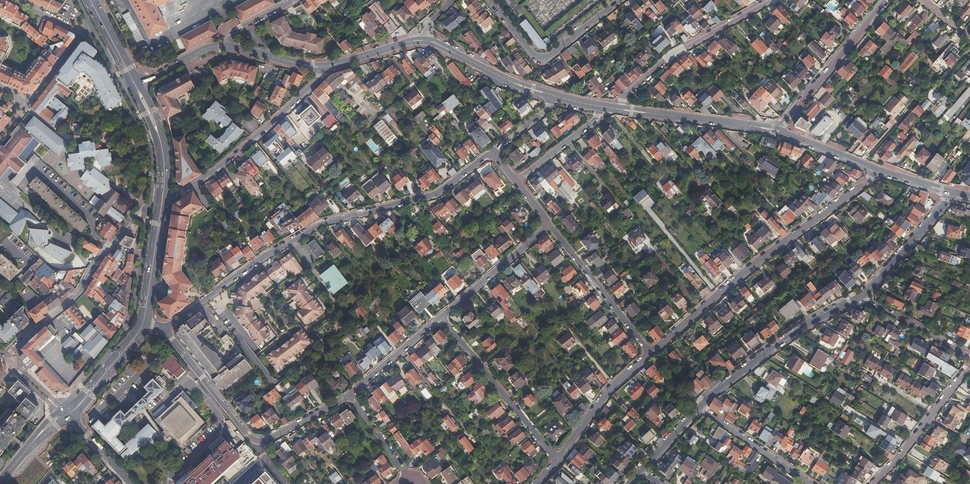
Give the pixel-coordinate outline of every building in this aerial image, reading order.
[(19,28),(19,27),(21,28),(26,22),(27,21),(29,18),(29,17),(18,11),(20,8),(5,1),(3,0),(0,0),(0,18),(19,28)] [(36,4),(47,9),(51,0),(28,0),(36,4)] [(47,9),(50,10),(56,13),(62,4),(53,0),(51,0),(47,9)] [(149,37),(168,27),(157,7),(170,0),(130,0),(149,37)] [(241,21),(274,3),(272,0),(251,0),(234,9),(241,21)] [(301,2),(310,13),(315,9),(314,8),(318,5),(314,0),(304,0),(301,2)] [(391,35),(398,29),(387,14),(377,2),(375,0),(372,0),(366,4),(369,8),(372,12),(378,19),(388,32),(390,34),(391,35)] [(412,13),(419,7),(415,2),(413,0),(406,0),(403,2),(412,13)] [(421,9),(429,3),(427,0),(417,0),(415,2),(419,7),(421,9)] [(476,0),(474,0),(472,2),(467,6),(470,11),(474,16),(471,18),(477,25),(479,23),(483,28),(487,32),(492,28),(496,25),(488,16),(487,16),(482,10),(483,9),(476,0)] [(544,19),(567,0),(539,0),(530,8),(542,10),(541,12),(539,15),(538,20),(534,20),(544,32),(558,21),(544,19)] [(648,0),(641,0),(644,4),(648,8),(649,7),(653,11),(654,10),(657,13),(658,12),(648,0)] [(666,8),(659,0),(654,5),(660,13),(666,8)] [(711,0),(702,9),(704,10),(709,16),(710,14),(708,12),(715,5),(711,0)] [(793,3),(794,3),(793,5),(792,4),(788,9),(791,11),(790,11),(794,15),(795,14),(797,16),(804,8),(801,6),(802,5),(806,0),(791,0),(791,1),(793,3)] [(859,16),(865,9),(859,4),(855,0),(849,8),(859,16)] [(870,5),(869,4),(863,0),(858,0),(857,1),(860,3),(859,4),(865,9),(866,10),(870,5)] [(902,18),(912,8),(905,2),(896,12),(902,18)] [(967,6),(959,16),(962,19),(969,10),(969,2),(967,6)] [(395,12),(404,5),(401,3),(393,9),(395,12)] [(640,8),(637,4),(631,8),(633,10),(630,13),(637,21),(645,13),(640,8)] [(648,8),(644,4),(640,8),(645,13),(654,23),(656,22),(654,20),(655,19),(654,17),(655,16),(650,9),(648,8)] [(702,9),(698,4),(695,6),(693,5),(687,11),(689,14),(691,16),(696,22),(703,16),(701,13),(704,10),(702,9)] [(390,12),(394,16),(398,13),(404,20),(411,14),(404,5),(395,12),(393,9),(390,12)] [(805,8),(802,5),(801,6),(804,8),(797,16),(795,14),(794,15),(797,17),(805,8)] [(788,14),(780,6),(772,14),(780,22),(784,18),(785,20),(787,18),(786,16),(788,14)] [(913,13),(916,9),(913,7),(912,8),(902,18),(901,20),(903,21),(904,22),(907,19),(913,13)] [(851,26),(857,19),(850,13),(849,12),(844,8),(840,13),(844,16),(842,19),(844,21),(851,26)] [(829,21),(832,17),(823,9),(819,13),(829,21)] [(457,25),(466,19),(461,12),(457,14),(455,11),(451,14),(452,15),(440,24),(440,25),(440,26),(441,27),(442,28),(443,28),(444,28),(448,33),(458,26),(457,25)] [(374,22),(378,19),(372,12),(368,15),(367,14),(363,17),(362,23),(366,29),(364,31),(371,40),(378,34),(377,31),(379,29),(374,22)] [(630,13),(629,12),(625,17),(626,18),(624,21),(623,20),(619,24),(621,26),(619,28),(624,33),(627,30),(626,29),(630,26),(631,26),(632,26),(633,26),(638,30),(642,26),(637,21),(630,13)] [(919,18),(915,15),(910,21),(913,24),(907,31),(910,34),(927,16),(924,13),(919,18)] [(915,15),(913,13),(907,19),(910,21),(915,15)] [(684,19),(685,19),(695,30),(698,28),(700,26),(696,22),(691,16),(689,14),(686,17),(684,19)] [(780,23),(773,15),(768,19),(763,24),(771,32),(780,23)] [(271,23),(273,26),(277,34),(276,35),(280,41),(281,41),(282,43),(288,44),(296,46),(300,47),(308,49),(318,51),(321,52),(324,39),(316,37),(316,34),(312,33),(309,32),(308,35),(292,31),(287,22),(285,19),(284,16),(271,23)] [(711,17),(700,26),(705,31),(711,28),(717,24),(711,17)] [(48,21),(44,19),(39,27),(40,28),(38,30),(41,32),(43,33),(48,21)] [(680,23),(684,29),(687,32),(689,31),(692,34),(696,31),(695,30),(685,19),(680,23)] [(181,37),(189,50),(220,34),(212,20),(181,37)] [(680,23),(676,20),(666,27),(664,25),(662,26),(665,31),(672,27),(677,34),(684,29),(680,23)] [(49,37),(56,25),(52,24),(48,21),(43,33),(49,37)] [(545,48),(546,47),(542,42),(526,21),(521,25),(539,47),(545,48)] [(26,22),(21,28),(32,38),(31,39),(33,41),(34,40),(36,41),(41,35),(26,22)] [(48,38),(53,41),(54,41),(56,44),(62,43),(69,32),(63,29),(56,25),(49,37),(48,38)] [(881,36),(885,32),(878,26),(874,30),(881,36)] [(676,34),(677,34),(672,27),(665,31),(668,36),(674,32),(676,34)] [(826,33),(820,40),(829,47),(842,33),(835,27),(828,35),(826,33)] [(881,36),(887,41),(892,36),(895,33),(892,30),(889,27),(885,32),(881,36)] [(605,34),(597,40),(604,48),(615,39),(608,29),(603,33),(605,34)] [(475,50),(481,45),(470,30),(461,37),(467,44),(467,43),(471,47),(472,46),(475,50)] [(50,53),(58,59),(62,54),(64,52),(65,51),(75,37),(74,34),(69,32),(62,43),(56,44),(54,41),(53,41),(51,46),(45,42),(42,47),(45,49),(47,46),(49,48),(48,51),(50,53)] [(505,46),(508,50),(516,44),(513,40),(510,36),(508,32),(500,38),(502,41),(507,37),(511,42),(505,46)] [(908,44),(909,45),(918,36),(913,32),(906,40),(905,41),(896,33),(893,37),(892,36),(887,41),(882,46),(879,50),(884,54),(897,40),(904,47),(908,44)] [(725,38),(721,33),(718,35),(716,36),(720,40),(716,43),(717,43),(720,47),(721,47),(722,48),(723,47),(722,46),(724,44),(727,47),(724,50),(726,52),(734,44),(727,37),(725,38)] [(796,39),(800,43),(806,37),(802,33),(796,39)] [(661,34),(650,44),(659,53),(669,43),(661,34)] [(947,41),(950,38),(948,37),(946,34),(943,38),(941,36),(934,44),(936,45),(938,48),(946,39),(947,41)] [(36,41),(35,42),(42,47),(45,42),(47,39),(41,35),(36,41)] [(580,44),(589,38),(587,35),(578,41),(580,44)] [(26,94),(32,93),(38,85),(50,70),(58,59),(50,53),(48,51),(45,49),(25,75),(9,68),(4,65),(4,64),(4,63),(3,63),(3,62),(2,62),(10,48),(8,42),(7,37),(0,39),(0,82),(26,94)] [(51,46),(53,41),(48,38),(47,39),(45,42),(51,46)] [(546,47),(551,43),(547,38),(542,42),(546,47)] [(340,39),(337,41),(345,51),(351,46),(346,39),(342,42),(340,39)] [(590,39),(581,47),(588,56),(598,48),(590,39)] [(773,52),(769,48),(766,50),(757,39),(751,45),(761,55),(764,52),(768,57),(773,52)] [(787,58),(780,51),(779,50),(776,47),(769,39),(765,42),(772,50),(774,49),(780,56),(779,57),(784,61),(787,58)] [(174,42),(179,50),(182,48),(178,40),(174,42)] [(717,43),(716,43),(715,41),(714,41),(707,48),(708,48),(705,52),(710,57),(720,47),(717,43)] [(870,41),(858,54),(862,57),(865,54),(866,55),(867,53),(866,53),(869,50),(872,53),(877,47),(870,41)] [(121,102),(123,101),(116,89),(105,69),(92,59),(95,54),(95,50),(86,42),(81,43),(63,68),(59,72),(61,74),(56,80),(66,87),(68,88),(78,74),(79,75),(85,75),(90,80),(102,101),(106,109),(110,107),(111,109),(119,104),(119,103),(121,102)] [(808,51),(816,59),(821,54),(810,44),(806,47),(809,50),(808,51)] [(645,61),(653,53),(646,46),(634,58),(643,66),(646,62),(645,61)] [(476,54),(480,57),(484,52),(485,50),(481,48),(476,54)] [(485,50),(484,52),(492,63),(496,61),(487,48),(485,50)] [(570,55),(571,57),(575,55),(569,48),(566,50),(570,55)] [(947,63),(951,66),(957,59),(950,52),(946,48),(939,56),(942,58),(943,60),(947,63)] [(580,78),(585,75),(577,65),(573,59),(571,57),(570,55),(566,50),(562,54),(561,54),(580,78)] [(428,53),(423,57),(428,63),(434,58),(436,61),(438,59),(431,51),(428,53)] [(714,61),(710,57),(705,52),(700,57),(699,55),(696,59),(703,66),(708,61),(711,64),(714,61)] [(815,63),(805,52),(799,58),(809,68),(815,63)] [(526,74),(528,76),(532,72),(519,55),(514,58),(515,59),(526,74)] [(697,62),(690,55),(687,58),(685,55),(682,58),(689,65),(691,62),(694,65),(697,62)] [(908,61),(906,60),(902,64),(904,66),(900,70),(903,72),(916,58),(913,56),(911,58),(908,61)] [(428,63),(423,57),(420,59),(419,57),(416,59),(413,61),(423,74),(426,77),(431,73),(429,70),(427,67),(430,65),(429,64),(428,63)] [(689,65),(682,58),(678,62),(679,63),(678,64),(682,68),(683,67),(685,69),(689,65)] [(406,69),(405,70),(408,75),(415,70),(406,59),(402,61),(404,64),(403,65),(406,69)] [(514,67),(522,77),(526,74),(515,59),(511,62),(512,63),(515,67),(514,67)] [(212,68),(213,69),(220,82),(227,78),(229,77),(244,81),(245,80),(251,82),(254,83),(256,72),(257,67),(248,65),(248,64),(233,60),(233,61),(227,60),(212,68)] [(510,74),(513,71),(509,65),(505,60),(502,62),(509,72),(510,74)] [(969,73),(969,61),(968,60),(960,69),(965,73),(967,70),(969,73)] [(563,83),(573,75),(563,61),(553,69),(552,69),(549,71),(549,70),(546,73),(542,76),(545,80),(556,83),(561,79),(563,83)] [(371,64),(376,70),(380,66),(376,62),(371,64)] [(462,83),(467,79),(464,75),(458,67),(454,62),(448,66),(462,83)] [(851,69),(854,66),(850,62),(846,66),(848,68),(847,70),(845,68),(843,66),(837,72),(843,78),(849,72),(851,70),(851,69)] [(672,75),(673,75),(675,73),(677,75),(683,69),(682,68),(678,64),(677,63),(673,66),(668,70),(672,74),(672,75)] [(588,72),(590,74),(594,72),(588,64),(582,69),(585,73),(589,69),(590,71),(588,72)] [(626,76),(631,82),(633,80),(636,77),(632,71),(626,64),(623,66),(626,69),(627,68),(630,73),(626,76)] [(380,75),(386,83),(398,73),(392,65),(380,75)] [(803,77),(808,72),(802,65),(794,74),(800,81),(803,78),(803,77)] [(459,66),(458,67),(464,75),(466,73),(462,68),(461,68),(459,66)] [(632,71),(636,77),(638,76),(642,72),(637,66),(635,67),(636,68),(632,71)] [(885,79),(888,76),(892,72),(885,66),(878,73),(885,79)] [(329,77),(324,81),(333,90),(336,94),(340,98),(347,106),(351,102),(348,98),(345,94),(342,91),(340,93),(335,88),(344,80),(344,81),(346,80),(349,83),(347,84),(349,86),(350,85),(351,86),(356,82),(363,91),(367,87),(365,84),(358,76),(356,77),(350,69),(346,70),(333,74),(329,77)] [(855,73),(851,69),(851,70),(849,72),(843,78),(847,81),(855,73)] [(672,74),(668,70),(664,75),(660,78),(664,82),(672,74)] [(960,80),(964,75),(959,70),(954,75),(960,80)] [(276,80),(274,84),(277,85),(286,89),(289,81),(298,85),(302,76),(293,72),(291,76),(283,79),(282,82),(276,79),(276,80)] [(776,88),(772,85),(770,82),(773,78),(766,72),(756,82),(761,87),(770,95),(776,88)] [(159,89),(157,97),(160,103),(165,113),(168,118),(173,115),(182,111),(176,100),(177,98),(187,92),(188,94),(189,94),(192,92),(193,91),(192,89),(196,88),(188,73),(183,76),(176,80),(159,89)] [(365,84),(367,87),(373,94),(375,92),(376,94),(384,87),(383,86),(386,83),(380,75),(378,73),(373,77),(374,78),(370,82),(369,81),(365,84)] [(793,90),(801,82),(800,81),(794,74),(789,79),(785,82),(793,90)] [(910,83),(915,78),(910,74),(906,79),(910,83)] [(628,84),(631,82),(626,76),(623,78),(628,84)] [(892,86),(895,83),(891,80),(888,76),(885,79),(892,86)] [(586,83),(592,91),(592,90),(600,85),(600,84),(594,77),(586,83)] [(616,85),(621,91),(626,86),(628,84),(623,78),(622,77),(614,83),(616,85)] [(54,78),(46,89),(53,96),(55,97),(60,91),(67,96),(71,91),(68,88),(66,87),(56,80),(54,78)] [(321,84),(317,87),(326,98),(328,97),(327,96),(333,90),(324,81),(321,84)] [(667,88),(661,81),(654,88),(660,94),(667,88)] [(273,94),(281,99),(286,89),(277,85),(273,94)] [(592,90),(598,98),(601,96),(605,93),(606,92),(603,88),(600,85),(592,90)] [(606,92),(605,93),(607,96),(610,93),(613,97),(616,95),(621,91),(616,85),(612,87),(614,89),(613,90),(612,89),(610,91),(609,89),(606,92)] [(665,99),(651,85),(647,89),(651,93),(658,101),(660,99),(661,101),(663,101),(665,99)] [(951,107),(945,114),(949,118),(957,108),(958,108),(969,95),(969,85),(951,107)] [(488,103),(482,108),(483,108),(487,112),(490,116),(494,112),(493,110),(495,108),(496,109),(501,105),(499,102),(501,101),(497,96),(498,94),(501,89),(499,88),(497,87),(495,91),(485,86),(479,92),(488,103)] [(713,89),(721,97),(724,94),(715,86),(713,89)] [(314,90),(312,92),(326,109),(331,105),(327,101),(330,98),(328,97),(326,98),(317,87),(314,90)] [(769,101),(772,97),(770,95),(761,87),(755,93),(754,92),(753,93),(754,94),(752,96),(759,103),(761,100),(766,105),(770,101),(769,101)] [(891,115),(892,116),(907,100),(906,98),(910,94),(907,91),(903,88),(901,90),(899,92),(898,91),(883,108),(884,109),(888,113),(891,115)] [(32,108),(56,128),(57,129),(73,112),(64,104),(62,103),(59,100),(56,98),(51,104),(50,105),(53,108),(59,112),(53,118),(43,109),(48,102),(53,96),(46,89),(40,98),(32,108)] [(716,102),(721,97),(713,89),(710,91),(707,94),(713,100),(716,102)] [(422,98),(415,90),(404,99),(411,107),(422,98)] [(691,105),(697,99),(689,91),(683,97),(691,105)] [(703,105),(705,108),(713,100),(707,94),(706,92),(701,97),(698,100),(703,105)] [(820,104),(829,93),(828,93),(824,98),(819,103),(820,104)] [(826,109),(835,99),(829,93),(820,104),(823,106),(826,109)] [(278,105),(281,99),(273,94),(269,100),(278,105)] [(682,100),(675,94),(671,98),(673,100),(671,102),(675,106),(677,104),(678,105),(682,100)] [(745,109),(746,108),(749,105),(748,105),(739,96),(734,100),(744,109),(745,109)] [(813,97),(810,100),(813,104),(816,106),(817,107),(820,104),(819,103),(813,97)] [(442,104),(448,111),(449,110),(459,102),(456,98),(450,102),(448,99),(441,103),(442,104)] [(521,114),(519,116),(522,120),(534,110),(531,106),(530,106),(524,99),(521,102),(519,99),(517,99),(513,102),(513,104),(521,114)] [(216,100),(203,116),(209,121),(211,118),(217,123),(219,121),(228,128),(226,131),(226,132),(220,138),(219,137),(217,139),(211,133),(206,139),(221,152),(226,146),(227,147),(235,139),(236,140),(244,131),(233,122),(234,120),(226,113),(228,110),(216,100)] [(435,106),(436,108),(442,104),(441,103),(439,100),(433,104),(435,106)] [(777,120),(780,117),(771,109),(767,105),(766,105),(761,100),(759,103),(756,106),(760,110),(763,107),(767,111),(764,114),(773,123),(774,123),(777,120)] [(6,124),(10,119),(4,114),(11,105),(7,101),(0,110),(0,131),(6,124)] [(252,111),(252,112),(258,116),(265,105),(258,101),(252,110),(252,111)] [(435,109),(439,114),(441,116),(448,111),(442,104),(436,108),(435,109)] [(816,106),(813,104),(805,112),(808,115),(816,106)] [(933,112),(938,117),(947,109),(943,104),(933,112)] [(331,105),(326,109),(331,114),(335,111),(333,108),(331,105)] [(477,124),(484,133),(489,130),(487,128),(490,125),(486,120),(490,116),(487,112),(483,108),(482,108),(481,105),(480,105),(479,105),(478,105),(472,109),(475,112),(480,118),(475,122),(477,124)] [(703,113),(712,114),(705,108),(703,105),(699,109),(703,113)] [(917,105),(912,110),(916,113),(919,116),(923,111),(922,110),(920,108),(917,105)] [(327,125),(311,107),(301,115),(316,134),(327,125)] [(817,107),(807,118),(810,120),(820,109),(817,107)] [(426,114),(423,110),(413,118),(417,122),(424,131),(427,129),(420,120),(426,114)] [(911,112),(899,125),(902,128),(903,128),(906,130),(913,122),(910,119),(914,115),(911,112)] [(576,118),(572,113),(564,119),(565,120),(562,122),(556,127),(556,126),(551,130),(556,137),(573,124),(571,121),(576,118)] [(439,114),(431,121),(433,123),(441,116),(439,114)] [(280,126),(291,138),(300,131),(287,116),(284,119),(286,121),(280,126)] [(811,131),(819,135),(831,122),(825,116),(811,131)] [(843,126),(846,128),(854,119),(851,116),(848,120),(843,126)] [(45,126),(34,117),(27,127),(21,122),(16,128),(10,135),(13,137),(5,147),(2,145),(0,147),(0,174),(6,167),(16,175),(27,162),(17,154),(31,136),(34,138),(41,130),(45,126)] [(853,134),(858,138),(866,129),(867,128),(867,124),(859,117),(856,120),(854,119),(846,128),(853,134)] [(795,127),(805,131),(810,125),(807,122),(807,123),(806,122),(806,121),(806,120),(804,121),(801,118),(794,125),(795,127)] [(885,125),(889,128),(895,121),(893,120),(892,119),(891,118),(890,120),(885,125)] [(958,126),(962,121),(958,118),(954,122),(958,126)] [(872,125),(875,127),(880,122),(877,119),(872,125)] [(398,140),(382,120),(374,126),(390,146),(398,140)] [(406,143),(409,139),(400,128),(394,120),(390,123),(406,143)] [(499,127),(502,131),(512,124),(508,120),(499,127)] [(462,130),(455,121),(452,122),(459,131),(462,130)] [(637,126),(632,121),(629,124),(634,129),(637,126)] [(658,131),(660,129),(655,123),(652,125),(658,131)] [(287,145),(297,157),(302,152),(300,149),(297,151),(292,146),(295,143),(291,138),(280,126),(279,124),(276,126),(273,129),(279,136),(282,133),(288,140),(287,141),(289,143),(287,145)] [(484,133),(477,124),(470,129),(469,130),(468,131),(468,132),(469,132),(469,133),(469,134),(470,134),(471,133),(482,147),(490,140),(484,133)] [(617,140),(616,138),(619,135),(617,132),(618,132),(611,124),(607,127),(608,129),(604,133),(605,134),(602,136),(608,143),(610,146),(611,147),(614,145),(616,148),(618,146),(621,144),(619,142),(617,140)] [(433,133),(439,140),(441,139),(440,138),(443,136),(440,133),(439,133),(433,125),(431,128),(430,127),(429,128),(433,133)] [(48,133),(47,128),(45,126),(41,130),(34,138),(42,145),(56,157),(62,149),(64,147),(67,144),(62,140),(59,143),(50,136),(49,135),(50,135),(48,133)] [(660,129),(666,135),(669,132),(663,126),(660,129)] [(676,129),(681,135),(684,132),(679,126),(676,129)] [(308,137),(312,133),(307,127),(302,132),(308,137)] [(547,134),(542,128),(534,134),(540,141),(547,134)] [(267,134),(264,136),(288,164),(297,157),(287,145),(279,136),(273,129),(269,133),(268,133),(267,134)] [(858,138),(862,142),(870,133),(868,131),(866,129),(858,138)] [(733,144),(730,141),(729,140),(726,137),(725,137),(718,130),(715,133),(722,140),(724,143),(730,149),(734,144),(733,144)] [(722,143),(717,137),(716,138),(709,131),(703,137),(710,144),(714,140),(719,146),(720,146),(722,143)] [(51,135),(50,136),(59,143),(62,140),(53,133),(50,135),(51,135)] [(438,143),(440,141),(439,140),(433,133),(428,137),(429,137),(435,145),(438,143)] [(862,143),(866,146),(874,137),(872,135),(870,133),(862,143)] [(176,181),(183,186),(201,173),(187,152),(184,136),(173,138),(174,143),(174,149),(176,159),(177,167),(177,175),(176,181)] [(590,138),(586,141),(587,142),(588,142),(593,148),(600,143),(594,136),(591,139),(590,138)] [(905,154),(908,157),(911,153),(920,143),(912,136),(895,156),(900,160),(905,154)] [(436,166),(446,158),(435,145),(429,137),(426,140),(429,144),(422,149),(436,166)] [(711,148),(700,137),(691,145),(697,152),(700,150),(705,154),(709,150),(716,157),(719,155),(712,148),(711,148)] [(866,146),(870,149),(878,140),(876,138),(874,137),(866,146)] [(776,141),(767,138),(765,145),(773,148),(776,141)] [(465,146),(467,150),(470,148),(474,153),(478,150),(469,139),(463,144),(465,146)] [(671,149),(662,139),(655,147),(663,156),(663,157),(671,149)] [(886,151),(888,149),(887,149),(893,143),(890,140),(888,142),(885,139),(876,150),(879,152),(880,151),(883,154),(880,158),(886,151)] [(82,142),(83,143),(78,144),(79,150),(80,153),(68,155),(69,159),(67,159),(68,166),(70,166),(70,170),(80,169),(84,173),(80,179),(83,181),(82,182),(88,187),(89,186),(93,189),(92,190),(98,194),(98,193),(102,196),(93,208),(103,216),(107,212),(121,222),(125,217),(111,206),(120,194),(113,189),(110,190),(108,180),(99,173),(105,166),(111,165),(110,161),(111,160),(110,153),(109,153),(108,150),(107,149),(102,150),(95,150),(94,143),(92,142),(90,142),(90,141),(82,142)] [(535,145),(537,147),(529,154),(533,159),(542,151),(534,141),(532,142),(535,146),(535,145)] [(701,156),(697,152),(691,145),(687,141),(682,146),(684,148),(683,148),(692,157),(693,156),(697,160),(701,156)] [(616,156),(604,142),(602,144),(605,148),(603,149),(611,159),(616,156)] [(257,143),(254,145),(258,150),(251,156),(260,168),(267,162),(275,171),(278,168),(257,143)] [(790,154),(793,146),(784,143),(783,144),(780,143),(777,149),(781,151),(780,152),(790,156),(790,154)] [(765,152),(752,144),(748,150),(754,155),(755,154),(762,158),(763,156),(765,152)] [(470,153),(467,150),(465,146),(463,147),(461,146),(459,148),(460,149),(458,150),(458,149),(455,151),(462,160),(470,153)] [(795,147),(793,146),(790,154),(798,158),(799,157),(801,158),(806,149),(802,147),(801,151),(797,149),(798,148),(795,147)] [(518,149),(517,149),(510,155),(516,163),(524,156),(522,154),(524,152),(524,151),(521,148),(520,147),(518,149)] [(663,156),(655,147),(649,151),(657,161),(663,156)] [(331,157),(323,148),(307,161),(315,170),(331,157)] [(911,153),(908,157),(912,161),(915,158),(923,165),(931,155),(923,148),(915,157),(911,153)] [(597,154),(593,149),(592,150),(591,149),(588,151),(589,153),(583,157),(589,165),(592,163),(595,166),(602,160),(600,158),(599,157),(597,154)] [(892,153),(888,149),(886,151),(880,158),(884,162),(891,155),(892,153)] [(34,154),(27,162),(16,175),(15,177),(10,181),(16,187),(39,159),(34,154)] [(807,154),(803,157),(804,158),(800,162),(805,167),(807,165),(809,167),(812,170),(816,164),(812,160),(812,159),(811,158),(811,156),(810,156),(807,154)] [(935,154),(926,165),(936,172),(942,164),(944,162),(944,161),(941,159),(935,154)] [(566,164),(571,169),(573,172),(582,164),(575,155),(571,158),(572,159),(566,164)] [(826,157),(822,155),(818,161),(821,163),(822,163),(826,157)] [(763,156),(762,158),(761,159),(762,160),(761,161),(760,161),(755,168),(760,171),(761,170),(772,177),(773,176),(775,176),(777,173),(776,172),(780,166),(763,156)] [(249,158),(242,164),(251,177),(259,186),(263,183),(257,175),(258,174),(256,171),(258,169),(256,167),(249,158)] [(626,168),(617,158),(615,160),(621,168),(622,168),(624,170),(626,168)] [(822,163),(821,163),(817,169),(821,172),(824,169),(825,170),(827,168),(832,172),(837,164),(834,162),(830,160),(826,165),(822,163)] [(696,167),(703,175),(707,171),(699,163),(696,167)] [(251,177),(242,164),(237,168),(239,171),(235,174),(251,195),(260,188),(259,186),(251,177)] [(451,177),(457,172),(453,167),(447,172),(451,177)] [(559,174),(558,172),(553,167),(542,175),(548,183),(551,180),(559,174)] [(440,178),(433,169),(425,176),(431,183),(435,179),(436,181),(440,178)] [(846,170),(845,173),(849,175),(850,176),(851,175),(859,179),(862,172),(858,170),(854,169),(852,173),(846,170)] [(950,169),(942,179),(948,181),(949,181),(955,173),(950,169)] [(570,187),(571,188),(574,185),(561,170),(558,172),(559,174),(561,175),(565,180),(570,187)] [(542,176),(542,175),(538,171),(536,173),(539,177),(537,180),(542,186),(544,189),(547,192),(551,188),(542,176)] [(836,181),(843,187),(851,176),(850,176),(849,175),(845,173),(841,171),(840,173),(841,174),(836,181)] [(408,181),(401,172),(391,180),(399,190),(408,181)] [(499,180),(492,172),(487,176),(486,175),(483,178),(490,187),(499,180)] [(223,174),(224,176),(217,180),(223,187),(226,185),(227,184),(233,192),(236,190),(232,184),(233,183),(225,173),(223,174)] [(380,191),(381,193),(391,186),(382,175),(373,183),(380,191)] [(29,185),(81,232),(88,224),(36,176),(29,185)] [(424,190),(431,185),(424,176),(419,180),(423,184),(420,186),(424,190)] [(529,182),(538,193),(539,193),(543,190),(540,187),(542,186),(537,180),(534,176),(532,177),(533,179),(529,182)] [(364,190),(371,198),(380,191),(373,183),(373,182),(370,179),(361,186),(364,190)] [(477,180),(471,184),(476,191),(478,192),(478,193),(484,188),(477,180)] [(670,196),(678,189),(676,186),(670,180),(667,183),(668,184),(663,188),(670,196)] [(223,191),(216,181),(208,188),(215,198),(220,194),(223,191)] [(827,182),(826,184),(830,187),(831,187),(837,192),(841,187),(834,182),(832,185),(827,182)] [(826,184),(821,191),(823,193),(832,199),(833,198),(835,194),(837,192),(830,187),(826,184)] [(464,190),(470,198),(473,196),(476,193),(470,185),(468,187),(467,187),(464,190)] [(360,194),(354,186),(342,196),(349,204),(360,194)] [(639,205),(649,196),(643,189),(633,198),(639,205)] [(722,203),(709,189),(703,195),(702,193),(696,199),(710,214),(722,203)] [(464,190),(456,196),(462,204),(470,198),(464,190)] [(920,199),(913,195),(910,200),(924,207),(928,192),(921,191),(921,190),(919,196),(921,198),(920,199)] [(159,303),(158,303),(161,307),(159,308),(164,314),(165,313),(168,318),(171,317),(175,313),(184,307),(188,304),(185,300),(186,289),(188,288),(191,285),(182,272),(183,266),(186,264),(183,261),(183,258),(186,256),(187,256),(184,253),(184,251),(187,249),(185,246),(186,240),(186,239),(186,240),(185,240),(185,239),(187,225),(188,225),(190,215),(194,212),(202,207),(192,192),(183,198),(172,205),(171,219),(169,232),(165,259),(162,277),(168,286),(168,287),(167,296),(163,299),(159,303)] [(872,197),(864,192),(860,195),(869,202),(872,197)] [(605,198),(599,203),(605,210),(606,209),(608,212),(614,207),(611,204),(615,202),(607,193),(603,196),(605,198)] [(814,195),(811,199),(819,206),(825,199),(828,202),(832,199),(823,193),(818,199),(814,195)] [(881,193),(876,200),(888,208),(893,201),(881,193)] [(811,199),(806,195),(799,203),(804,207),(805,209),(806,209),(808,207),(810,205),(815,210),(816,209),(819,206),(811,199)] [(310,208),(316,214),(328,204),(324,200),(320,203),(317,198),(309,205),(310,208)] [(17,214),(0,199),(0,220),(7,227),(17,214)] [(445,205),(450,212),(451,213),(459,207),(453,199),(445,205)] [(555,214),(561,209),(554,201),(552,203),(549,199),(545,202),(555,214)] [(799,203),(795,199),(792,203),(793,204),(788,208),(789,209),(795,215),(800,211),(801,212),(805,209),(804,207),(799,203)] [(432,209),(438,217),(441,214),(444,218),(447,215),(447,214),(450,212),(445,205),(442,202),(440,205),(439,204),(432,209)] [(925,210),(916,204),(911,212),(920,218),(925,210)] [(291,228),(300,224),(296,219),(291,213),(286,205),(284,207),(278,212),(291,228)] [(526,212),(520,205),(511,212),(520,223),(524,219),(521,216),(526,212)] [(788,209),(789,209),(788,208),(785,205),(779,211),(783,215),(782,217),(788,223),(795,217),(788,209)] [(867,214),(858,205),(853,211),(863,220),(864,219),(863,218),(867,214)] [(959,207),(953,206),(952,212),(953,212),(956,212),(955,213),(955,214),(955,215),(958,215),(963,217),(965,209),(959,207)] [(300,224),(303,228),(306,226),(310,223),(318,216),(316,214),(310,208),(304,212),(296,219),(300,224)] [(17,214),(7,227),(18,238),(26,218),(36,224),(41,223),(29,212),(22,209),(17,214)] [(569,216),(568,215),(567,216),(561,209),(555,214),(552,216),(554,219),(558,216),(569,230),(576,224),(571,218),(572,217),(571,215),(569,216)] [(226,221),(221,225),(222,225),(225,230),(232,224),(243,216),(238,210),(229,217),(230,218),(226,221)] [(390,211),(384,212),(389,218),(396,226),(400,223),(390,211)] [(863,220),(853,211),(850,213),(860,223),(863,220)] [(285,231),(291,228),(278,212),(268,219),(280,235),(286,232),(285,231)] [(783,235),(786,233),(781,227),(781,228),(774,222),(775,221),(773,219),(768,214),(766,216),(769,219),(767,221),(781,236),(783,235)] [(919,219),(910,214),(906,220),(914,226),(919,219)] [(507,231),(510,234),(512,232),(512,231),(510,228),(514,226),(506,216),(499,222),(502,224),(506,230),(507,231)] [(910,224),(900,217),(895,223),(904,231),(907,227),(910,224)] [(378,226),(383,231),(384,232),(387,230),(390,233),(392,231),(397,227),(396,226),(389,218),(383,222),(378,226)] [(886,220),(884,223),(892,231),(897,235),(899,237),(904,231),(895,223),(888,218),(886,220)] [(440,234),(446,229),(440,221),(433,226),(440,234)] [(105,238),(107,240),(110,236),(116,228),(109,222),(108,223),(99,234),(105,238)] [(827,229),(836,239),(838,242),(846,234),(835,223),(827,229)] [(373,236),(374,238),(383,231),(378,226),(377,224),(368,230),(373,236)] [(506,230),(502,224),(498,227),(503,233),(506,230)] [(952,226),(948,225),(945,236),(957,239),(960,226),(953,224),(952,226)] [(765,241),(766,242),(773,236),(764,226),(761,229),(757,232),(765,241)] [(340,230),(335,234),(341,243),(344,240),(349,247),(350,247),(350,248),(351,247),(354,245),(355,244),(354,243),(355,243),(348,235),(349,235),(343,228),(340,231),(340,230)] [(826,228),(820,233),(821,235),(827,241),(830,245),(836,239),(827,229),(826,228)] [(38,247),(59,261),(61,259),(63,260),(73,252),(48,243),(48,241),(51,241),(51,235),(49,235),(49,231),(29,229),(31,231),(29,242),(36,242),(38,247)] [(368,230),(367,229),(359,234),(366,242),(373,236),(368,230)] [(264,244),(265,245),(268,242),(269,243),(275,238),(269,230),(267,232),(268,232),(264,236),(263,235),(261,236),(259,238),(264,244)] [(645,238),(638,230),(629,237),(635,246),(645,238)] [(897,235),(892,231),(887,236),(890,238),(885,243),(891,249),(896,245),(892,240),(897,235)] [(409,232),(404,236),(411,244),(416,241),(409,232)] [(592,254),(600,246),(598,243),(593,236),(594,236),(591,232),(581,240),(589,251),(589,250),(592,254)] [(765,241),(757,232),(756,232),(747,240),(756,249),(765,241)] [(827,241),(821,235),(818,237),(817,236),(811,241),(820,252),(826,247),(824,244),(827,241)] [(258,236),(247,244),(248,246),(251,250),(255,247),(257,250),(264,244),(259,238),(258,236)] [(546,236),(538,242),(539,244),(537,245),(540,249),(542,247),(544,249),(552,243),(546,236)] [(120,245),(130,249),(134,240),(126,237),(119,245),(120,245)] [(512,243),(506,237),(495,246),(501,252),(512,243)] [(431,246),(425,238),(415,247),(422,256),(427,252),(428,253),(430,254),(432,252),(432,250),(430,247),(431,246)] [(324,253),(314,239),(305,246),(315,260),(324,253)] [(100,250),(85,242),(82,247),(94,253),(92,256),(94,257),(100,250)] [(333,242),(326,248),(333,258),(341,252),(333,242)] [(741,260),(750,252),(742,243),(733,251),(741,260)] [(891,249),(885,243),(883,246),(881,244),(878,247),(879,247),(877,249),(877,250),(881,255),(886,251),(888,253),(891,249)] [(220,251),(222,254),(227,250),(225,248),(230,245),(229,244),(220,251)] [(243,255),(238,247),(234,249),(230,244),(230,245),(225,248),(227,250),(222,254),(227,261),(226,261),(230,265),(230,266),(236,262),(235,261),(235,260),(237,258),(238,259),(243,255)] [(489,260),(489,261),(499,253),(492,245),(485,250),(487,252),(484,254),(489,260)] [(248,258),(254,254),(251,250),(248,246),(242,251),(248,258)] [(798,246),(792,251),(797,257),(798,258),(800,260),(802,259),(804,262),(804,261),(806,262),(809,259),(809,257),(811,256),(806,249),(803,251),(798,246)] [(959,256),(968,258),(969,252),(969,250),(961,247),(959,256)] [(113,263),(119,268),(122,263),(119,261),(124,254),(122,253),(123,252),(123,251),(121,249),(120,250),(118,248),(113,255),(110,253),(107,257),(113,263)] [(720,272),(721,271),(717,267),(711,259),(705,252),(702,248),(701,248),(700,249),(704,253),(702,255),(705,258),(703,260),(705,263),(703,265),(709,273),(713,278),(715,276),(719,276),(720,272)] [(481,267),(489,260),(484,254),(479,249),(474,254),(478,259),(476,261),(481,267)] [(466,256),(461,250),(455,255),(460,261),(466,256)] [(563,259),(556,250),(547,257),(555,266),(563,259)] [(726,267),(734,260),(725,251),(725,250),(721,253),(717,257),(726,267)] [(876,262),(882,256),(881,255),(877,250),(874,253),(870,256),(876,262)] [(797,257),(792,251),(783,258),(785,260),(784,261),(790,269),(793,266),(794,264),(793,262),(798,258),(797,257)] [(873,265),(876,262),(870,256),(867,251),(865,253),(863,254),(869,260),(873,265)] [(940,257),(940,260),(946,262),(949,254),(940,252),(939,256),(940,257)] [(286,267),(287,269),(287,268),(290,266),(296,274),(302,269),(290,253),(286,256),(281,260),(280,261),(281,261),(286,267)] [(598,256),(595,253),(587,259),(590,262),(592,260),(597,266),(601,263),(596,257),(598,256)] [(10,282),(20,271),(2,254),(0,255),(0,273),(10,282)] [(127,276),(130,278),(134,255),(128,254),(127,264),(126,267),(122,271),(122,272),(125,274),(127,276)] [(772,259),(771,259),(776,265),(782,260),(778,254),(772,259)] [(856,264),(857,265),(859,264),(860,263),(862,266),(869,260),(863,254),(854,262),(856,264)] [(97,271),(96,271),(104,276),(106,273),(113,263),(107,257),(106,256),(103,262),(99,268),(97,271)] [(724,268),(726,267),(717,257),(713,260),(718,266),(717,267),(721,271),(722,272),(725,270),(724,268)] [(215,277),(226,268),(219,258),(212,263),(214,266),(210,270),(215,277)] [(68,296),(75,289),(72,285),(71,285),(64,281),(67,271),(53,271),(51,269),(39,259),(34,264),(29,269),(62,302),(68,296)] [(690,272),(693,269),(688,263),(684,259),(682,261),(681,259),(677,263),(679,266),(686,274),(689,277),(688,277),(692,282),(696,278),(690,272)] [(285,273),(284,271),(283,270),(278,263),(276,261),(272,264),(274,267),(273,268),(272,266),(268,270),(274,278),(278,275),(279,274),(281,277),(285,273)] [(314,274),(320,282),(324,286),(330,295),(347,283),(331,262),(314,274)] [(792,272),(784,262),(776,269),(783,278),(792,272)] [(122,272),(122,271),(119,268),(113,263),(106,273),(111,277),(115,271),(116,272),(112,278),(116,281),(119,276),(122,272)] [(397,264),(393,267),(399,274),(403,271),(397,264)] [(850,269),(856,276),(862,270),(857,265),(856,264),(850,269)] [(521,279),(518,281),(521,284),(523,287),(525,289),(528,293),(531,290),(533,293),(539,289),(520,265),(515,270),(521,279)] [(537,271),(532,275),(536,280),(539,284),(550,275),(550,274),(542,265),(536,270),(537,271)] [(577,274),(571,266),(562,273),(564,276),(562,278),(565,283),(577,274)] [(815,272),(812,275),(814,278),(818,275),(825,269),(822,266),(815,272)] [(923,268),(917,266),(914,273),(920,276),(923,268)] [(56,307),(62,302),(29,269),(20,279),(27,286),(31,282),(37,288),(38,288),(48,298),(43,301),(50,311),(55,307),(56,307)] [(659,280),(651,269),(640,278),(648,288),(659,280)] [(853,279),(856,276),(850,269),(847,272),(845,270),(843,272),(843,273),(838,278),(846,287),(848,285),(849,287),(850,287),(856,282),(853,279)] [(71,279),(74,270),(67,271),(64,281),(71,285),(71,284),(72,284),(74,281),(73,280),(71,279)] [(264,272),(271,280),(272,279),(274,278),(268,270),(266,271),(264,272)] [(610,270),(604,274),(609,280),(605,282),(608,286),(617,279),(614,275),(610,270)] [(92,277),(94,278),(101,282),(103,280),(105,277),(104,276),(96,271),(94,275),(92,277)] [(266,287),(272,283),(271,280),(264,272),(263,271),(258,276),(256,274),(251,278),(252,279),(246,284),(245,283),(239,287),(238,288),(237,298),(243,299),(244,298),(247,299),(248,299),(247,299),(247,300),(248,300),(253,301),(254,297),(261,292),(260,291),(262,289),(265,286),(266,287)] [(118,286),(121,288),(122,286),(116,281),(112,278),(111,277),(106,273),(104,276),(105,277),(106,278),(118,286)] [(124,291),(129,295),(130,291),(131,280),(132,278),(130,278),(127,276),(125,274),(122,276),(124,277),(123,279),(119,276),(116,281),(122,286),(121,288),(124,291)] [(810,274),(806,277),(810,282),(815,288),(817,287),(812,282),(815,279),(814,278),(812,275),(810,274)] [(462,283),(456,275),(447,282),(454,290),(462,283)] [(519,284),(513,276),(508,280),(507,278),(503,281),(510,291),(519,284)] [(775,285),(768,277),(757,285),(764,293),(775,285)] [(92,280),(91,282),(99,287),(101,283),(101,282),(94,278),(92,280)] [(299,280),(297,281),(293,285),(288,288),(286,290),(291,296),(292,295),(294,298),(298,302),(296,304),(300,310),(297,312),(307,326),(312,322),(311,320),(314,318),(316,316),(317,316),(318,317),(320,316),(321,314),(324,313),(311,297),(305,290),(306,289),(299,280)] [(832,294),(841,287),(835,280),(827,286),(827,287),(832,293),(832,294)] [(950,287),(956,289),(959,283),(953,280),(950,287)] [(590,293),(581,281),(577,284),(579,288),(577,289),(580,293),(582,291),(583,293),(583,294),(585,297),(590,293)] [(916,291),(920,292),(923,294),(925,291),(920,288),(921,285),(912,281),(910,285),(909,288),(916,291)] [(104,299),(104,300),(107,297),(105,296),(99,289),(98,288),(98,287),(99,287),(91,282),(90,284),(86,290),(90,293),(92,289),(96,291),(104,299)] [(625,289),(619,282),(610,289),(618,298),(622,295),(620,293),(625,289)] [(814,290),(817,294),(812,297),(816,302),(819,305),(825,301),(824,300),(818,293),(815,288),(810,282),(807,285),(812,291),(814,290)] [(433,290),(441,298),(447,292),(450,290),(445,285),(443,287),(440,283),(433,289),(433,290)] [(964,292),(966,287),(969,289),(969,285),(967,283),(959,290),(964,292)] [(509,296),(499,284),(491,291),(494,294),(494,295),(500,303),(509,296)] [(709,295),(712,292),(707,286),(704,289),(709,295)] [(818,293),(824,300),(832,293),(827,287),(827,286),(818,293)] [(751,294),(744,287),(740,290),(746,297),(751,294)] [(909,288),(908,287),(903,296),(912,300),(916,291),(909,288)] [(418,288),(406,298),(419,314),(431,303),(425,297),(418,288)] [(98,299),(101,302),(104,299),(96,291),(92,289),(90,293),(86,290),(85,291),(85,292),(92,298),(94,296),(98,299)] [(425,297),(431,303),(432,305),(441,298),(433,290),(425,297)] [(115,299),(127,308),(128,300),(129,295),(124,291),(123,293),(121,297),(118,294),(115,299)] [(671,299),(679,308),(686,301),(678,292),(671,299)] [(802,306),(806,311),(816,302),(812,297),(809,293),(804,298),(799,302),(802,306)] [(71,306),(64,312),(79,328),(86,322),(76,311),(82,305),(95,318),(101,312),(83,294),(77,300),(71,306)] [(123,311),(126,312),(127,312),(127,308),(115,299),(109,295),(108,296),(107,297),(104,300),(105,301),(113,308),(120,314),(123,311)] [(741,298),(739,295),(735,298),(736,299),(730,304),(736,311),(745,303),(741,298)] [(586,301),(594,312),(601,307),(593,296),(586,301)] [(898,307),(900,303),(887,296),(885,301),(898,307)] [(378,297),(371,303),(374,307),(381,302),(378,297)] [(569,298),(576,307),(578,305),(570,297),(569,298)] [(618,304),(621,307),(627,302),(624,299),(618,304)] [(921,306),(918,311),(929,316),(931,317),(937,304),(928,299),(924,308),(921,306)] [(721,300),(716,305),(722,311),(718,315),(724,322),(733,314),(721,300)] [(799,302),(797,300),(794,303),(792,300),(779,311),(787,319),(799,309),(802,306),(799,302)] [(44,315),(50,311),(43,301),(29,312),(36,323),(40,320),(45,317),(44,315)] [(495,302),(487,309),(490,314),(492,316),(493,317),(494,319),(503,312),(495,302)] [(640,311),(633,302),(626,308),(633,317),(640,311)] [(367,314),(361,305),(359,306),(358,304),(353,308),(361,318),(367,314)] [(235,309),(234,312),(234,316),(243,329),(244,328),(250,335),(248,336),(256,346),(269,335),(264,330),(263,330),(261,327),(259,326),(261,325),(251,312),(252,308),(246,307),(246,308),(242,308),(242,306),(238,306),(235,305),(235,309)] [(752,311),(755,314),(762,308),(760,305),(752,311)] [(19,330),(30,321),(26,316),(27,316),(24,312),(24,307),(23,306),(10,319),(19,330)] [(415,316),(407,306),(397,315),(405,324),(415,316)] [(673,313),(667,306),(659,313),(664,320),(673,313)] [(106,316),(119,328),(121,323),(124,317),(120,314),(113,308),(106,316)] [(510,320),(514,316),(507,308),(503,312),(510,320)] [(607,320),(600,311),(592,317),(595,320),(592,321),(596,325),(597,324),(599,326),(607,320)] [(854,315),(848,311),(843,313),(859,322),(863,315),(856,311),(854,315)] [(471,312),(463,318),(467,322),(465,323),(469,328),(473,325),(476,329),(481,325),(478,321),(471,312)] [(508,319),(503,312),(497,317),(502,323),(508,319)] [(222,390),(250,367),(239,353),(224,365),(220,360),(220,358),(219,357),(217,357),(215,355),(216,355),(203,347),(195,336),(209,325),(200,313),(185,324),(186,325),(184,327),(184,326),(181,328),(182,329),(180,330),(181,331),(177,335),(220,389),(221,388),(222,390)] [(755,314),(747,320),(749,322),(756,316),(755,314)] [(114,334),(116,331),(114,330),(115,329),(113,326),(112,327),(110,325),(111,325),(108,322),(108,323),(100,315),(94,322),(98,325),(94,329),(90,325),(81,335),(86,340),(89,344),(86,347),(88,348),(86,349),(93,356),(94,355),(95,356),(114,334)] [(721,326),(712,315),(703,323),(712,333),(721,326)] [(19,330),(10,319),(3,326),(0,323),(0,339),(4,342),(7,342),(19,330)] [(619,328),(612,320),(605,326),(611,334),(619,328)] [(835,331),(846,338),(853,326),(842,320),(835,331)] [(357,321),(349,327),(352,330),(354,333),(358,330),(361,328),(357,321)] [(766,327),(772,334),(775,331),(779,328),(773,321),(766,327)] [(405,330),(398,322),(394,325),(401,334),(405,330)] [(50,324),(47,328),(52,332),(46,338),(47,339),(39,346),(38,345),(34,350),(44,361),(46,359),(39,352),(56,336),(54,334),(57,331),(50,324)] [(769,336),(772,334),(766,327),(764,325),(762,327),(764,330),(760,333),(765,338),(769,335),(769,336)] [(870,328),(866,326),(865,329),(873,333),(880,337),(883,332),(891,336),(887,342),(893,345),(896,347),(898,348),(903,340),(897,337),(900,333),(895,330),(895,329),(891,326),(890,327),(887,325),(885,329),(877,325),(873,332),(870,329),(870,328)] [(20,358),(53,393),(58,388),(62,384),(43,365),(40,367),(39,366),(44,361),(34,350),(38,345),(39,346),(47,339),(46,338),(52,332),(47,328),(46,326),(38,334),(37,333),(29,341),(29,342),(21,349),(25,353),(20,358)] [(663,334),(657,326),(649,333),(655,341),(663,334)] [(962,326),(958,335),(967,339),(969,339),(969,337),(969,330),(962,326)] [(628,339),(620,329),(612,335),(618,343),(616,344),(619,347),(628,339)] [(305,348),(311,343),(301,330),(292,337),(294,339),(290,342),(288,341),(278,349),(279,350),(275,353),(274,351),(265,358),(275,371),(281,367),(286,363),(300,351),(301,352),(306,348),(305,348)] [(388,338),(394,345),(402,339),(396,331),(388,338)] [(440,331),(430,338),(431,338),(437,345),(446,338),(440,331)] [(838,336),(828,331),(825,335),(826,335),(823,340),(832,346),(838,336)] [(76,332),(73,335),(84,345),(82,348),(84,349),(86,347),(89,344),(86,340),(85,341),(76,332)] [(575,340),(568,332),(558,340),(564,349),(570,344),(570,345),(575,342),(574,341),(575,340)] [(467,342),(470,345),(476,341),(480,337),(477,333),(467,342)] [(757,338),(752,333),(743,340),(750,349),(754,346),(753,344),(758,340),(757,338)] [(351,334),(342,340),(345,344),(353,338),(351,334)] [(709,344),(702,336),(693,344),(700,351),(709,344)] [(76,342),(71,337),(62,344),(67,350),(76,342)] [(495,345),(489,337),(482,343),(486,347),(485,347),(488,351),(495,345)] [(431,338),(425,343),(427,346),(434,354),(434,355),(440,350),(437,345),(431,338)] [(928,353),(931,348),(927,346),(927,345),(915,338),(910,347),(923,354),(922,355),(926,358),(926,357),(928,353)] [(746,351),(735,339),(725,349),(727,351),(728,350),(736,359),(746,351)] [(384,340),(379,343),(381,345),(378,347),(382,353),(390,348),(384,340)] [(636,351),(629,342),(622,348),(629,357),(631,356),(633,358),(637,355),(635,353),(636,351)] [(836,360),(846,366),(854,353),(848,350),(846,353),(844,352),(848,346),(845,344),(836,360)] [(453,354),(460,349),(457,345),(449,351),(453,354)] [(328,350),(325,346),(319,351),(322,355),(328,350)] [(369,351),(365,354),(367,357),(369,360),(373,357),(374,359),(381,354),(375,346),(369,351)] [(434,354),(427,346),(416,354),(420,359),(425,364),(428,361),(427,360),(434,354)] [(936,349),(936,348),(932,346),(931,348),(928,353),(942,360),(946,353),(939,350),(939,351),(936,349)] [(81,360),(86,353),(79,348),(74,356),(81,360)] [(813,358),(823,364),(826,360),(828,355),(818,349),(813,358)] [(153,350),(146,357),(152,362),(158,355),(153,350)] [(516,363),(506,351),(497,358),(507,370),(516,363)] [(680,358),(674,351),(667,357),(670,361),(671,360),(674,362),(680,358)] [(416,354),(415,353),(410,357),(415,363),(416,362),(419,365),(421,364),(418,361),(420,359),(416,354)] [(951,378),(956,369),(942,360),(928,353),(926,357),(934,361),(941,365),(940,368),(941,369),(940,371),(951,378)] [(724,364),(729,370),(734,366),(729,360),(725,363),(717,354),(710,361),(717,369),(724,364)] [(804,361),(793,354),(790,361),(788,360),(785,364),(797,372),(804,361)] [(167,369),(173,375),(173,374),(177,378),(184,371),(180,368),(181,367),(175,361),(176,359),(172,355),(169,359),(168,358),(165,362),(165,363),(162,366),(166,370),(167,369)] [(465,362),(460,355),(452,362),(457,369),(465,362)] [(873,369),(877,371),(882,362),(875,359),(869,355),(864,365),(867,367),(868,367),(873,370),(873,369)] [(369,360),(367,357),(364,359),(363,358),(358,362),(364,369),(371,363),(369,360)] [(819,370),(823,364),(813,358),(810,364),(819,370)] [(44,361),(39,366),(40,367),(43,365),(62,384),(58,388),(63,394),(70,388),(44,361)] [(359,370),(352,361),(344,367),(351,376),(359,370)] [(882,362),(877,371),(880,373),(880,374),(885,377),(888,379),(894,370),(882,362)] [(447,367),(455,376),(460,373),(458,371),(452,363),(447,367)] [(929,380),(935,370),(923,363),(917,373),(926,379),(929,380)] [(653,365),(646,371),(653,378),(656,375),(658,377),(655,380),(657,382),(663,377),(659,372),(653,365)] [(589,368),(580,375),(583,378),(587,383),(595,377),(589,368)] [(413,369),(405,375),(412,385),(414,387),(417,385),(422,381),(420,379),(413,369)] [(703,384),(706,387),(709,385),(711,384),(713,382),(706,375),(704,372),(701,370),(695,375),(700,380),(703,384)] [(769,383),(767,385),(778,392),(781,387),(777,384),(782,377),(772,371),(768,378),(766,381),(769,383)] [(427,379),(430,382),(431,383),(436,379),(431,372),(428,375),(430,377),(427,379)] [(464,377),(460,372),(460,373),(455,376),(454,378),(455,379),(454,380),(454,382),(456,382),(457,382),(458,383),(458,385),(461,388),(463,389),(466,386),(467,387),(474,381),(468,373),(464,377)] [(526,381),(518,372),(511,378),(512,380),(515,384),(514,385),(517,389),(526,381)] [(635,376),(633,377),(638,382),(643,377),(639,372),(636,374),(635,376)] [(606,381),(600,373),(597,376),(603,383),(606,381)] [(903,387),(907,389),(912,380),(906,376),(899,373),(894,383),(898,385),(903,387)] [(865,374),(863,379),(869,383),(872,378),(865,374)] [(112,420),(109,423),(120,433),(123,430),(126,432),(129,429),(135,424),(132,420),(131,421),(141,411),(143,413),(146,410),(147,409),(145,407),(154,398),(154,399),(163,390),(161,388),(162,386),(166,383),(165,383),(168,380),(164,376),(161,378),(159,376),(158,377),(156,375),(144,388),(148,392),(139,402),(137,400),(134,404),(135,405),(125,415),(120,410),(111,419),(112,420)] [(313,387),(318,383),(311,375),(309,376),(307,378),(313,387)] [(392,379),(400,389),(403,387),(406,385),(398,375),(392,379)] [(693,388),(697,393),(703,387),(704,389),(706,388),(700,381),(695,375),(692,379),(694,381),(692,382),(695,386),(693,388)] [(349,384),(342,377),(335,383),(330,376),(326,380),(334,390),(339,386),(342,390),(349,384)] [(633,377),(630,380),(635,385),(627,393),(634,401),(645,390),(638,382),(633,377)] [(308,390),(313,387),(307,378),(302,382),(308,390)] [(583,378),(575,384),(580,391),(583,394),(585,392),(590,398),(593,401),(597,396),(587,383),(583,378)] [(393,390),(395,393),(400,389),(392,379),(390,380),(387,382),(393,390)] [(923,398),(926,393),(920,389),(922,386),(912,380),(907,389),(906,390),(910,393),(910,392),(915,395),(916,394),(923,398)] [(14,412),(27,421),(38,407),(27,398),(31,392),(18,381),(8,393),(21,404),(14,412)] [(490,393),(480,381),(473,387),(475,389),(468,395),(473,400),(477,397),(480,401),(483,399),(490,393)] [(932,396),(938,386),(931,381),(927,388),(922,386),(920,389),(926,393),(932,396)] [(386,395),(393,390),(387,382),(380,387),(386,395)] [(295,388),(301,395),(308,390),(302,383),(295,388)] [(647,392),(651,396),(653,394),(654,395),(659,390),(654,385),(654,384),(652,383),(645,390),(647,392)] [(580,391),(575,384),(567,390),(573,397),(580,391)] [(448,389),(445,385),(437,391),(440,395),(442,393),(443,393),(446,391),(446,390),(448,389)] [(769,391),(761,386),(755,395),(758,397),(757,399),(762,402),(769,391)] [(274,388),(273,389),(263,397),(269,404),(280,396),(274,388)] [(282,398),(290,408),(303,398),(301,395),(295,388),(282,398)] [(377,401),(385,395),(379,388),(375,391),(371,394),(377,401)] [(681,391),(683,394),(684,394),(688,398),(695,393),(691,388),(687,391),(685,388),(681,391)] [(960,388),(957,392),(964,396),(967,393),(960,388)] [(253,408),(252,406),(247,401),(254,395),(250,389),(234,402),(244,414),(253,408)] [(158,435),(159,436),(160,438),(165,443),(171,438),(180,447),(187,440),(188,438),(205,423),(192,409),(196,406),(183,391),(172,401),(174,403),(155,420),(164,430),(162,432),(159,435),(158,435)] [(368,400),(378,414),(383,410),(377,401),(371,394),(369,391),(365,393),(369,398),(368,400)] [(848,397),(850,394),(845,391),(842,395),(835,391),(830,400),(835,403),(840,405),(843,400),(845,396),(847,397),(848,397)] [(536,400),(531,394),(524,399),(529,406),(536,400)] [(572,405),(564,396),(555,404),(562,413),(572,405)] [(722,404),(714,398),(710,404),(709,407),(712,409),(717,412),(720,407),(722,404)] [(729,400),(726,398),(722,404),(720,407),(728,411),(734,403),(732,402),(730,404),(729,402),(728,403),(728,402),(729,400)] [(615,406),(609,400),(606,404),(612,409),(615,406)] [(744,418),(748,412),(752,404),(748,402),(747,404),(743,401),(740,406),(736,412),(744,418)] [(488,407),(486,409),(488,412),(490,410),(494,415),(496,418),(504,411),(498,404),(497,405),(494,402),(488,407)] [(629,417),(631,420),(636,416),(635,414),(633,413),(632,414),(630,411),(622,403),(619,406),(626,414),(629,417)] [(734,403),(728,411),(727,414),(728,415),(726,418),(731,421),(733,422),(737,416),(733,413),(738,405),(734,403)] [(664,411),(671,418),(678,411),(671,404),(664,411)] [(966,409),(958,404),(956,408),(952,406),(948,413),(959,420),(966,409)] [(661,412),(654,405),(645,415),(651,421),(661,412)] [(901,425),(907,416),(895,409),(892,407),(886,416),(890,418),(890,419),(901,425)] [(2,450),(27,421),(14,412),(10,408),(0,420),(0,449),(2,450)] [(279,418),(272,408),(263,415),(270,424),(279,418)] [(467,417),(471,421),(481,413),(477,409),(467,417)] [(159,435),(162,432),(146,410),(143,413),(159,435)] [(347,426),(352,422),(353,421),(352,420),(355,418),(352,415),(351,415),(347,410),(339,415),(344,422),(347,426)] [(488,412),(486,413),(487,414),(490,418),(494,415),(490,410),(488,412)] [(383,427),(391,421),(384,411),(379,415),(385,422),(382,425),(383,427)] [(775,414),(771,412),(766,419),(771,422),(775,414)] [(339,415),(338,413),(329,419),(335,428),(344,422),(339,415)] [(959,420),(948,413),(943,420),(945,421),(943,424),(953,431),(959,420)] [(259,428),(265,423),(258,414),(250,420),(257,428),(258,426),(259,428)] [(886,416),(883,414),(877,423),(885,428),(890,419),(890,418),(886,416)] [(457,427),(448,416),(443,419),(452,431),(457,427)] [(515,424),(509,417),(504,420),(506,422),(502,425),(500,422),(495,427),(497,429),(496,429),(499,433),(500,432),(501,434),(504,432),(505,432),(506,431),(515,424)] [(759,421),(754,418),(752,421),(749,426),(758,432),(763,424),(759,421)] [(155,441),(159,436),(158,435),(150,425),(137,437),(136,436),(125,446),(124,445),(124,444),(123,445),(116,438),(105,427),(97,419),(91,426),(124,459),(129,455),(130,456),(132,456),(134,457),(135,456),(134,454),(142,450),(145,446),(149,445),(152,443),(155,441)] [(609,423),(605,419),(602,421),(601,421),(598,425),(603,429),(605,427),(607,429),(609,429),(610,427),(614,431),(616,429),(615,427),(612,425),(610,422),(609,423)] [(236,427),(230,420),(227,422),(233,430),(236,427)] [(331,431),(324,420),(321,422),(324,425),(323,426),(328,433),(331,431)] [(623,427),(628,432),(636,424),(634,422),(631,420),(623,427)] [(394,434),(398,431),(397,430),(396,428),(391,421),(389,423),(390,424),(387,426),(391,430),(394,434)] [(851,428),(846,425),(839,421),(832,431),(846,440),(849,435),(848,434),(851,428)] [(564,431),(558,422),(546,431),(553,440),(561,433),(561,434),(564,431)] [(109,423),(105,427),(116,438),(120,433),(109,423)] [(593,423),(590,427),(595,431),(598,428),(593,423)] [(148,424),(124,445),(125,446),(136,436),(137,437),(150,425),(148,424)] [(887,437),(885,440),(893,445),(897,439),(871,424),(866,433),(874,438),(877,435),(878,435),(879,434),(881,433),(887,437)] [(801,430),(792,425),(790,427),(799,433),(801,430)] [(516,426),(506,434),(508,437),(508,438),(513,445),(518,441),(524,436),(525,435),(519,428),(518,429),(516,426)] [(948,432),(937,426),(935,429),(934,429),(929,436),(937,441),(941,443),(944,438),(948,432)] [(487,427),(480,432),(484,437),(490,432),(487,427)] [(727,437),(728,436),(724,433),(725,430),(719,427),(716,431),(712,428),(709,434),(713,436),(719,440),(719,441),(720,442),(723,444),(727,438),(727,437)] [(649,430),(641,438),(647,444),(655,436),(654,435),(651,432),(649,430)] [(766,442),(771,434),(764,430),(759,437),(766,442)] [(775,433),(772,432),(771,434),(766,442),(765,443),(770,446),(771,447),(774,442),(773,442),(774,440),(778,435),(783,439),(785,435),(777,430),(775,433)] [(402,435),(398,431),(394,434),(398,441),(399,440),(407,450),(406,451),(411,458),(416,454),(411,447),(410,448),(402,438),(403,437),(402,435)] [(246,441),(239,432),(237,434),(243,443),(244,442),(244,443),(246,441)] [(591,436),(588,439),(596,446),(604,438),(601,436),(597,432),(593,437),(591,436)] [(289,437),(294,443),(299,439),(295,433),(289,437)] [(334,443),(326,433),(317,439),(320,443),(321,444),(322,446),(325,449),(325,450),(334,443)] [(313,434),(307,438),(312,445),(314,443),(317,446),(318,445),(318,447),(321,444),(320,443),(313,434)] [(693,435),(691,437),(690,436),(687,441),(691,443),(690,445),(691,446),(690,447),(692,449),(698,438),(693,435)] [(929,436),(926,435),(922,442),(930,448),(932,444),(935,445),(937,441),(929,436)] [(134,454),(135,456),(143,453),(147,448),(152,446),(155,445),(158,442),(159,440),(160,438),(159,436),(155,441),(152,443),(149,445),(145,446),(142,450),(134,454)] [(243,443),(234,451),(221,436),(208,447),(214,454),(196,470),(192,466),(185,472),(189,476),(183,481),(179,477),(173,482),(175,483),(208,483),(220,473),(230,483),(232,483),(259,459),(244,443),(244,442),(243,443)] [(459,440),(469,452),(474,449),(464,436),(459,440)] [(720,442),(719,441),(711,436),(707,443),(718,450),(721,445),(723,446),(724,445),(723,444),(720,442)] [(795,442),(786,436),(785,436),(780,444),(790,450),(794,444),(795,443),(795,442)] [(312,445),(307,438),(302,441),(310,452),(314,457),(317,454),(318,454),(316,452),(314,453),(311,449),(310,449),(309,448),(311,447),(310,446),(312,445)] [(730,440),(727,438),(723,444),(724,445),(731,449),(734,446),(734,445),(729,442),(730,440)] [(411,447),(416,454),(421,450),(426,456),(434,449),(426,439),(423,442),(418,446),(417,444),(415,442),(410,446),(411,447)] [(526,439),(519,445),(521,448),(522,447),(527,454),(534,448),(526,439)] [(302,441),(301,440),(292,447),(298,455),(304,450),(306,454),(310,452),(302,441)] [(812,442),(810,440),(805,448),(798,458),(808,465),(811,461),(815,463),(817,460),(819,457),(822,453),(815,449),(811,455),(809,454),(811,451),(809,451),(811,448),(809,447),(812,442)] [(885,440),(881,447),(886,451),(890,453),(894,446),(893,445),(885,440)] [(627,459),(637,449),(629,441),(622,448),(620,447),(617,450),(621,453),(627,459)] [(291,450),(285,442),(279,446),(280,448),(279,449),(277,448),(277,451),(275,452),(280,459),(278,460),(284,468),(286,466),(289,470),(294,466),(291,462),(295,460),(289,452),(291,450)] [(794,444),(790,450),(793,452),(791,455),(795,457),(795,456),(798,458),(805,448),(802,446),(802,445),(799,443),(799,444),(795,442),(795,443),(794,444)] [(930,448),(922,442),(921,444),(919,446),(928,451),(930,448)] [(965,447),(962,445),(959,443),(954,451),(969,461),(969,449),(968,448),(968,449),(965,447)] [(585,444),(578,452),(587,460),(594,452),(585,444)] [(742,452),(734,446),(731,449),(726,457),(728,458),(731,453),(734,456),(731,460),(735,462),(737,459),(739,456),(742,452)] [(749,448),(746,446),(742,452),(739,456),(741,458),(743,454),(746,457),(748,453),(750,454),(753,450),(749,448)] [(829,449),(826,446),(822,453),(819,457),(823,459),(829,449)] [(441,447),(438,449),(440,452),(444,457),(447,455),(441,447)] [(535,449),(529,454),(532,457),(537,452),(535,449)] [(758,453),(755,450),(751,456),(752,456),(748,462),(751,464),(758,453)] [(890,453),(886,451),(883,455),(889,459),(893,455),(890,453)] [(326,458),(321,452),(318,454),(317,454),(322,461),(326,458)] [(576,455),(575,457),(583,464),(587,460),(578,452),(577,453),(578,454),(576,455)] [(682,464),(685,459),(676,452),(666,464),(665,463),(661,468),(662,471),(669,477),(674,470),(673,470),(679,462),(682,464)] [(612,464),(620,471),(630,461),(627,459),(621,453),(612,464)] [(79,470),(81,472),(86,468),(93,475),(97,472),(94,468),(94,467),(82,454),(78,458),(73,463),(79,470)] [(349,469),(339,455),(336,457),(345,471),(349,469)] [(378,470),(383,478),(393,471),(382,455),(377,459),(382,466),(377,469),(378,470)] [(507,455),(502,459),(505,463),(510,458),(507,455)] [(696,465),(698,462),(688,455),(686,458),(696,465)] [(714,461),(706,456),(700,465),(704,468),(700,473),(704,476),(705,475),(709,478),(719,464),(714,461)] [(874,464),(863,456),(857,466),(865,471),(867,473),(871,467),(872,467),(874,464)] [(929,464),(927,466),(938,472),(945,462),(935,456),(931,463),(930,462),(929,464)] [(575,457),(570,463),(579,471),(580,472),(582,470),(579,468),(583,464),(575,457)] [(478,458),(469,465),(470,467),(479,460),(478,458)] [(696,465),(686,458),(685,459),(682,464),(679,469),(689,475),(693,469),(696,465)] [(300,461),(306,469),(309,467),(306,462),(305,463),(302,459),(300,461)] [(731,460),(730,459),(728,462),(736,467),(737,466),(738,464),(735,462),(731,460)] [(745,465),(737,459),(735,462),(738,464),(743,468),(745,465)] [(79,470),(73,463),(70,460),(62,468),(71,477),(79,470)] [(538,467),(532,460),(525,466),(531,473),(538,467)] [(817,460),(815,463),(812,467),(824,475),(825,473),(829,467),(817,460)] [(438,473),(439,474),(441,472),(443,471),(436,462),(432,465),(430,463),(424,468),(430,477),(433,475),(434,476),(438,473)] [(579,471),(570,463),(567,466),(576,474),(579,471)] [(751,467),(746,464),(745,465),(743,468),(746,469),(752,473),(757,465),(754,463),(751,467)] [(506,483),(518,483),(513,478),(512,479),(508,473),(511,470),(510,469),(507,464),(501,469),(500,468),(499,468),(498,468),(498,469),(497,469),(497,470),(497,471),(497,472),(494,474),(499,480),(503,477),(508,483),(506,483)] [(743,468),(738,464),(737,466),(736,467),(744,473),(746,469),(743,468)] [(969,476),(969,472),(962,467),(958,465),(956,467),(960,470),(960,471),(969,477),(969,476)] [(772,479),(777,472),(768,466),(762,476),(770,481),(772,479)] [(858,481),(859,482),(865,471),(857,466),(855,468),(856,469),(854,471),(847,466),(843,471),(858,481)] [(938,472),(927,466),(925,470),(926,471),(924,475),(931,479),(935,481),(939,473),(938,472)] [(443,471),(441,472),(449,483),(456,478),(448,467),(443,471)] [(611,482),(618,474),(611,467),(604,475),(611,482)] [(529,475),(523,468),(515,474),(521,481),(529,475)] [(693,469),(689,475),(684,483),(689,483),(694,477),(695,478),(698,473),(693,469)] [(908,469),(906,473),(904,476),(902,475),(900,474),(898,477),(907,483),(908,483),(912,483),(913,482),(915,483),(919,483),(923,478),(908,469)] [(858,481),(843,471),(842,471),(836,480),(839,482),(842,483),(855,483),(858,481)] [(189,476),(185,472),(179,477),(183,481),(189,476)] [(334,483),(335,483),(342,479),(336,472),(329,477),(334,483)] [(548,481),(551,483),(573,483),(574,483),(562,472),(561,476),(557,472),(553,476),(549,480),(548,481)] [(612,482),(611,482),(604,475),(600,472),(597,475),(600,477),(600,478),(606,483),(610,483),(612,482)] [(370,483),(378,483),(380,483),(373,473),(369,476),(371,478),(367,480),(370,483)] [(769,483),(793,483),(777,473),(773,480),(772,479),(770,481),(769,483)] [(590,483),(591,482),(584,475),(583,474),(578,480),(582,483),(585,479),(590,483)] [(468,476),(462,481),(464,483),(474,483),(468,476)]
